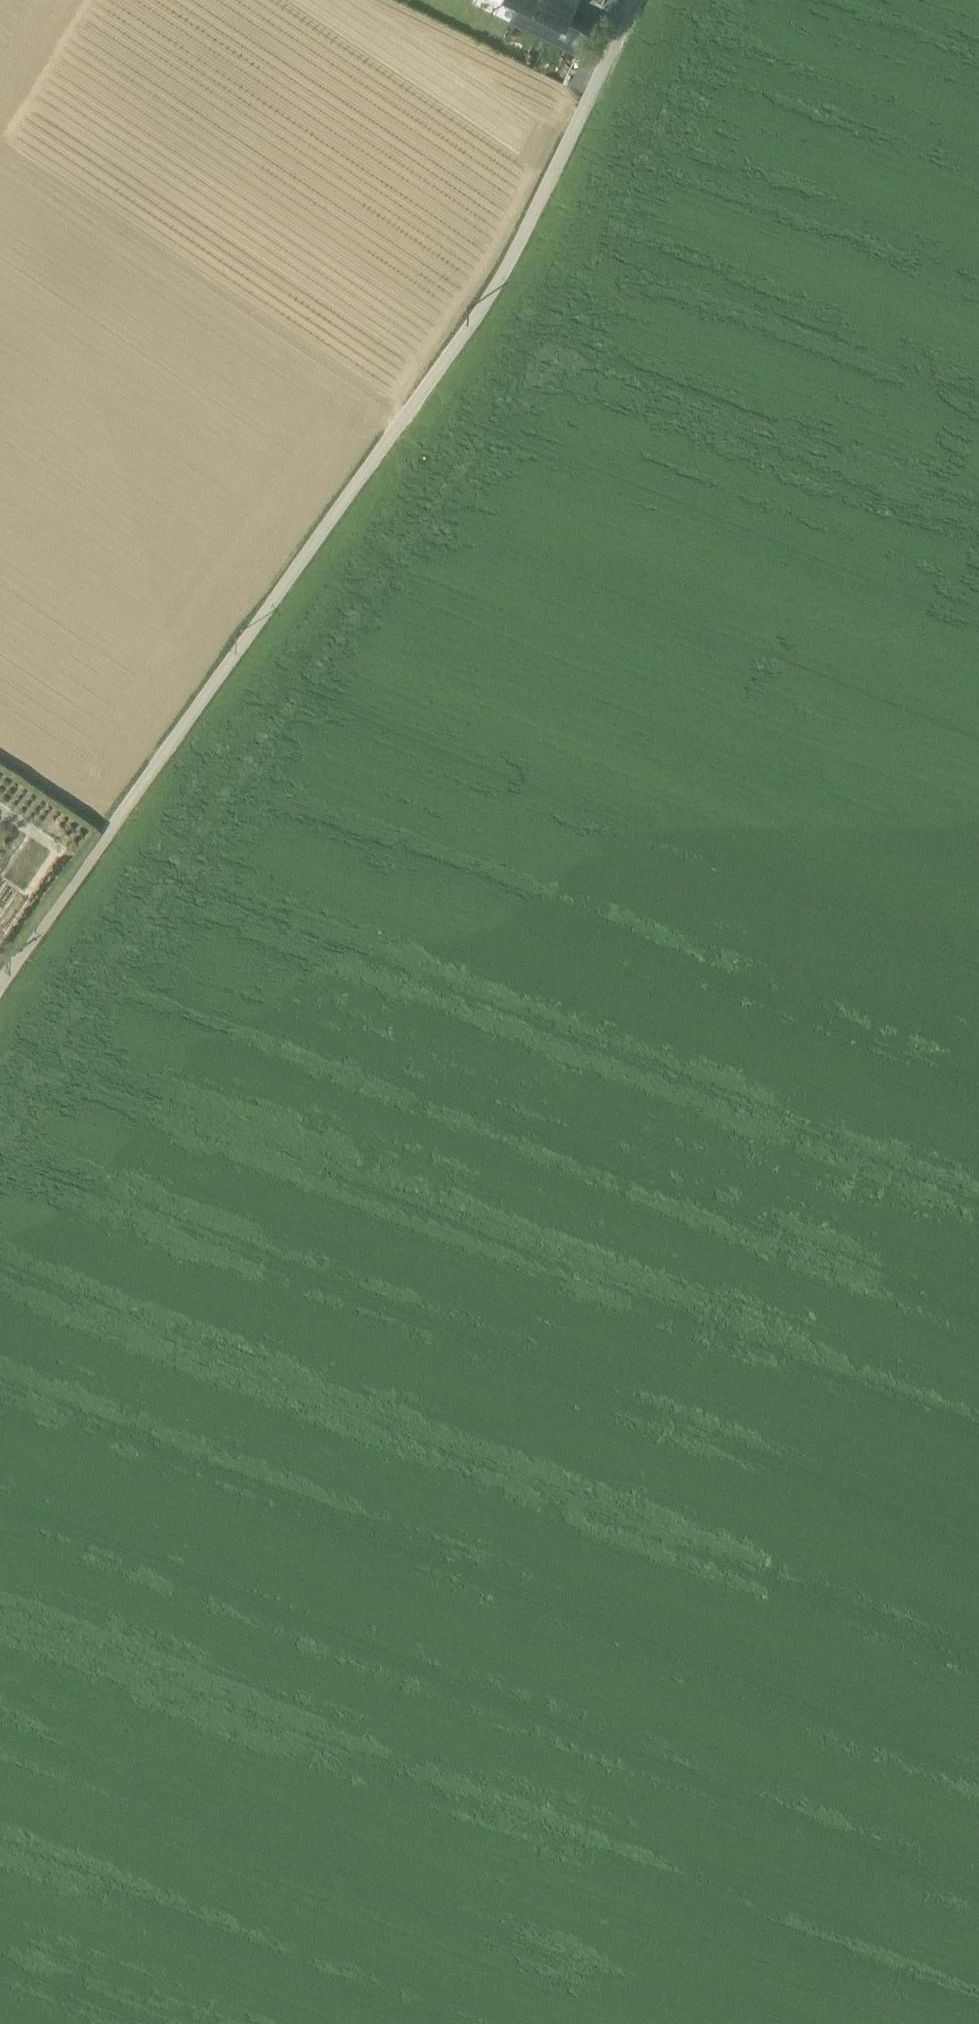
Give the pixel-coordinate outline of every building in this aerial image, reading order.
[(496,11),(511,19),(520,0),(501,0),(496,11)] [(578,52),(589,30),(566,18),(575,0),(520,0),(511,19),(578,52)]
